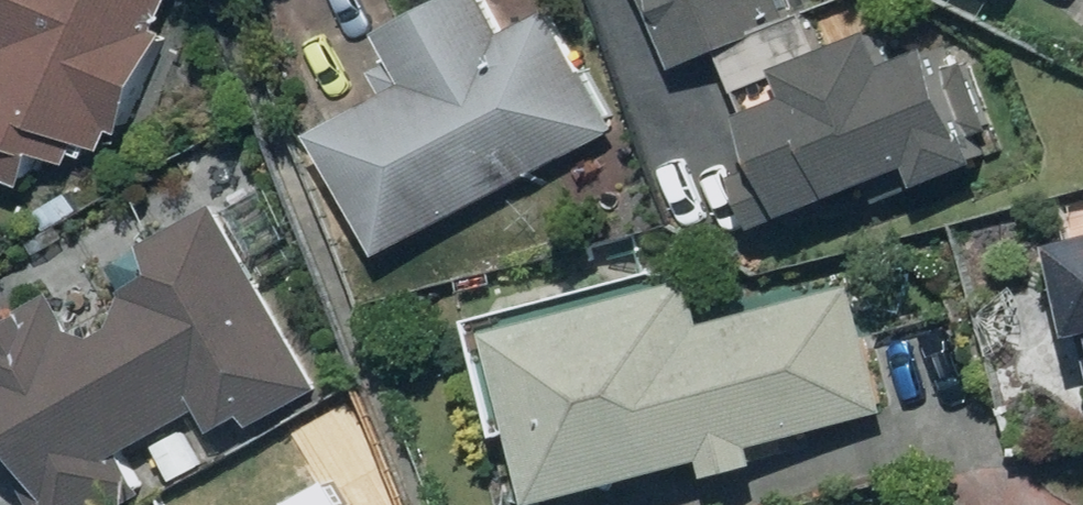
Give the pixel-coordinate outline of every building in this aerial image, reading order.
[(22,46),(11,74),(0,70),(0,162),(47,181),(61,146),(88,156),(95,137),(126,149),(185,0),(0,0),(0,38),(22,46)] [(498,0),(457,0),(401,29),(427,81),(334,128),(399,252),(628,134),(561,6),(514,31),(498,0)] [(689,64),(743,43),(810,212),(939,161),(947,181),(1005,157),(959,40),(908,60),(896,29),(838,52),(824,15),(794,27),(783,0),(664,0),(689,64)] [(231,443),(331,385),(224,199),(105,268),(135,319),(99,340),(69,288),(0,328),(0,388),(68,504),(124,504),(158,485),(139,452),(212,410),(231,443)] [(785,458),(779,439),(900,404),(866,283),(732,321),(713,255),(517,311),(488,319),(522,436),(551,428),(571,499),(727,454),(732,473),(785,458)] [(351,475),(299,504),(368,504),(351,475)]
